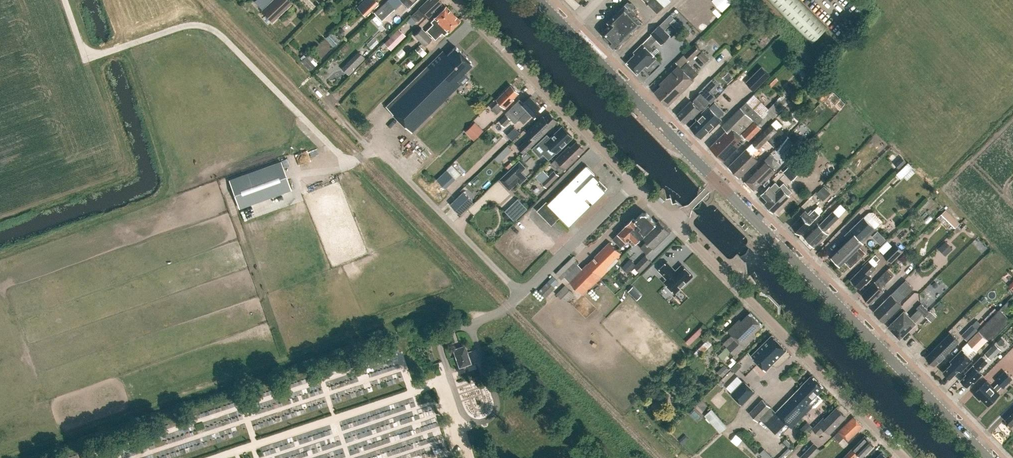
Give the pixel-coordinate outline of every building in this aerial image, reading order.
[(261,10),(272,22),(292,3),(289,0),(272,0),(261,10)] [(378,2),(376,0),(363,0),(357,6),(365,14),(378,2)] [(375,12),(383,20),(402,1),(408,7),(416,0),(388,0),(375,12)] [(410,16),(415,20),(418,20),(425,14),(428,17),(434,12),(432,10),(441,1),(440,0),(430,0),(429,1),(428,0),(426,0),(410,16)] [(654,10),(657,13),(670,0),(645,0),(654,10)] [(733,0),(713,0),(723,10),(733,0)] [(812,44),(828,27),(800,0),(767,0),(812,44)] [(616,48),(642,22),(635,14),(638,11),(634,8),(634,5),(631,3),(630,3),(628,1),(607,21),(610,24),(601,33),(610,41),(609,44),(613,48),(615,47),(616,48)] [(431,35),(452,13),(446,6),(430,22),(433,24),(426,31),(431,35)] [(444,35),(459,20),(452,13),(431,35),(435,39),(442,33),(444,35)] [(661,43),(670,35),(659,25),(651,33),(661,43)] [(424,45),(432,38),(421,27),(414,34),(424,45)] [(398,28),(384,43),(391,50),(406,36),(398,28)] [(656,58),(642,43),(633,52),(635,54),(627,62),(637,73),(646,65),(648,67),(656,58)] [(690,60),(701,50),(695,44),(684,54),(690,60)] [(473,64),(455,46),(446,55),(442,51),(386,107),(408,129),(412,133),(461,83),(463,84),(467,80),(468,77),(466,75),(464,72),(473,64)] [(705,62),(709,58),(702,51),(698,55),(705,62)] [(315,56),(310,52),(301,60),(311,70),(317,63),(312,59),(315,56)] [(372,66),(378,61),(373,55),(367,61),(372,66)] [(668,105),(694,80),(692,79),(698,73),(687,62),(681,68),(679,65),(659,84),(661,85),(655,91),(668,105)] [(763,67),(747,83),(755,91),(771,75),(763,67)] [(353,74),(349,78),(351,79),(348,83),(351,86),(354,82),(353,81),(356,78),(353,74)] [(710,90),(716,84),(711,79),(705,86),(710,90)] [(499,101),(492,108),(497,113),(504,106),(505,108),(514,99),(513,98),(518,93),(511,85),(497,99),(499,101)] [(820,102),(827,96),(823,90),(815,97),(820,102)] [(691,101),(677,114),(686,122),(691,117),(692,118),(700,110),(697,107),(698,106),(702,109),(709,103),(700,94),(693,100),(694,102),(693,103),(691,101)] [(532,115),(541,107),(531,96),(523,103),(519,99),(505,113),(505,114),(498,121),(504,126),(511,119),(514,123),(519,119),(522,116),(527,121),(532,115)] [(727,130),(710,147),(724,160),(746,138),(748,140),(761,127),(757,123),(763,117),(746,101),(722,125),(727,130)] [(690,127),(701,138),(708,131),(710,133),(722,120),(709,106),(696,118),(698,119),(690,127)] [(529,147),(557,121),(549,113),(543,119),(541,117),(525,133),(529,137),(517,149),(522,154),(529,147)] [(484,130),(475,122),(466,132),(474,140),(484,130)] [(778,130),(772,124),(729,165),(740,176),(757,159),(753,154),(767,140),(774,147),(786,134),(780,128),(778,130)] [(572,137),(563,127),(550,138),(547,135),(533,148),(540,156),(546,151),(551,157),(572,137)] [(578,154),(584,148),(577,141),(571,147),(569,145),(555,159),(551,163),(561,173),(565,169),(566,169),(579,156),(578,154)] [(775,160),(783,153),(776,146),(769,153),(775,160)] [(811,147),(806,152),(813,159),(818,154),(811,147)] [(499,162),(504,157),(500,153),(495,158),(499,162)] [(898,166),(901,162),(892,154),(889,158),(898,166)] [(750,171),(753,173),(746,180),(754,189),(761,182),(763,183),(776,170),(764,158),(750,171)] [(291,189),(280,161),(229,180),(239,208),(291,189)] [(520,161),(513,167),(500,179),(510,190),(518,181),(520,183),(525,179),(513,167),(520,162),(525,168),(526,167),(520,161)] [(901,179),(913,167),(908,162),(896,174),(901,179)] [(596,174),(587,165),(576,176),(548,203),(546,201),(537,210),(551,225),(560,216),(569,225),(605,190),(597,182),(599,179),(595,175),(596,174)] [(783,172),(792,181),(798,175),(789,166),(783,172)] [(446,189),(456,179),(447,169),(437,179),(446,189)] [(546,187),(559,175),(554,170),(541,182),(546,187)] [(775,181),(763,194),(769,200),(766,203),(773,210),(792,191),(783,182),(780,186),(775,181)] [(816,194),(823,201),(831,193),(824,186),(816,194)] [(464,192),(451,204),(460,215),(474,202),(464,192)] [(515,208),(510,213),(515,218),(519,213),(515,208)] [(800,234),(820,213),(815,208),(809,214),(805,210),(801,214),(802,215),(791,226),(795,229),(795,230),(797,232),(798,233),(800,234)] [(949,208),(942,216),(957,229),(964,221),(949,208)] [(820,224),(818,222),(804,235),(810,241),(810,243),(812,245),(814,245),(815,246),(829,233),(826,230),(840,217),(833,210),(820,224)] [(635,220),(633,218),(626,225),(612,238),(621,246),(630,237),(633,240),(630,242),(633,245),(642,236),(656,223),(646,213),(642,213),(635,220)] [(845,234),(849,239),(832,256),(840,264),(844,260),(850,267),(865,252),(859,246),(863,242),(863,241),(875,229),(863,216),(845,234)] [(653,247),(669,231),(659,221),(656,223),(642,236),(647,240),(643,244),(640,247),(647,254),(653,247)] [(619,259),(617,257),(621,253),(610,241),(594,256),(595,257),(588,263),(587,263),(582,268),(578,264),(580,262),(574,256),(556,273),(562,280),(565,276),(583,295),(608,270),(619,259)] [(945,256),(953,249),(945,241),(938,249),(945,256)] [(895,243),(883,254),(892,263),(904,251),(895,243)] [(640,272),(651,261),(645,255),(636,264),(630,259),(622,267),(628,273),(634,266),(640,272)] [(866,282),(866,283),(871,278),(868,275),(875,268),(868,261),(851,279),(860,288),(866,282)] [(676,292),(693,276),(682,264),(676,271),(667,262),(658,270),(667,279),(664,281),(676,292)] [(887,270),(862,294),(871,303),(877,296),(879,296),(884,291),(881,288),(893,276),(887,270)] [(546,298),(555,288),(554,287),(559,282),(553,276),(539,291),(546,298)] [(902,305),(899,302),(913,287),(905,280),(874,311),(885,322),(902,305)] [(565,285),(556,294),(566,303),(575,294),(565,285)] [(637,292),(633,287),(628,291),(633,296),(637,292)] [(1007,311),(1012,306),(1007,301),(1000,308),(999,308),(978,330),(967,342),(977,351),(988,340),(989,341),(1011,319),(1002,310),(1004,308),(1007,311)] [(900,336),(923,314),(925,316),(930,322),(935,317),(930,311),(927,308),(921,302),(916,307),(918,309),(911,315),(905,309),(889,325),(900,336)] [(753,333),(762,325),(750,312),(741,321),(739,319),(728,330),(735,338),(718,355),(726,363),(725,365),(724,364),(717,371),(722,376),(737,362),(732,357),(734,355),(730,352),(731,351),(735,355),(744,346),(744,347),(755,336),(753,333)] [(978,330),(982,325),(980,323),(977,320),(961,335),(967,340),(978,330)] [(950,332),(926,357),(930,360),(930,362),(932,363),(933,364),(935,365),(941,358),(943,358),(944,357),(944,355),(958,341),(950,332)] [(766,370),(786,349),(772,335),(751,355),(766,370)] [(697,358),(711,344),(706,339),(692,352),(697,358)] [(995,343),(985,354),(991,360),(1001,349),(995,343)] [(471,363),(467,353),(467,352),(466,352),(466,353),(464,346),(461,347),(457,348),(456,348),(454,349),(456,355),(456,356),(459,367),(471,363)] [(952,362),(944,371),(950,378),(959,369),(961,371),(973,359),(962,348),(950,360),(952,362)] [(979,371),(987,362),(981,356),(965,372),(967,374),(961,380),(967,386),(975,378),(977,379),(982,374),(979,371)] [(1003,387),(1012,379),(1005,371),(996,380),(999,383),(994,388),(987,381),(974,394),(980,399),(981,398),(988,405),(999,394),(996,391),(1001,386),(1003,387)] [(818,394),(825,387),(814,376),(812,375),(811,376),(775,412),(762,399),(749,412),(757,421),(759,418),(775,434),(786,423),(788,425),(808,404),(811,407),(816,407),(823,400),(818,394)] [(742,405),(755,392),(743,380),(731,394),(742,405)] [(385,404),(382,406),(378,426),(373,431),(377,435),(375,441),(379,445),(391,447),(392,448),(411,452),(425,441),(421,437),(422,431),(408,428),(407,429),(408,423),(412,423),(415,421),(416,414),(414,412),(416,404),(405,391),(401,390),(397,394),(403,395),(391,405),(385,404)] [(829,434),(846,417),(836,407),(825,418),(824,417),(812,428),(819,435),(825,429),(829,434)] [(727,427),(712,409),(704,416),(720,433),(727,427)] [(844,437),(848,441),(863,426),(854,416),(833,437),(839,442),(844,437)] [(800,426),(806,433),(813,426),(807,420),(800,426)] [(682,445),(689,439),(685,435),(679,441),(682,445)] [(734,440),(740,445),(744,440),(738,435),(734,440)] [(872,446),(869,443),(870,441),(869,440),(869,439),(867,437),(866,437),(865,436),(843,457),(855,457),(859,454),(861,456),(872,446)] [(782,442),(788,447),(779,457),(780,457),(786,457),(795,448),(792,444),(786,439),(782,442)] [(820,449),(814,443),(800,457),(801,457),(812,457),(820,449)] [(764,457),(774,457),(764,449),(760,453),(764,457)]
